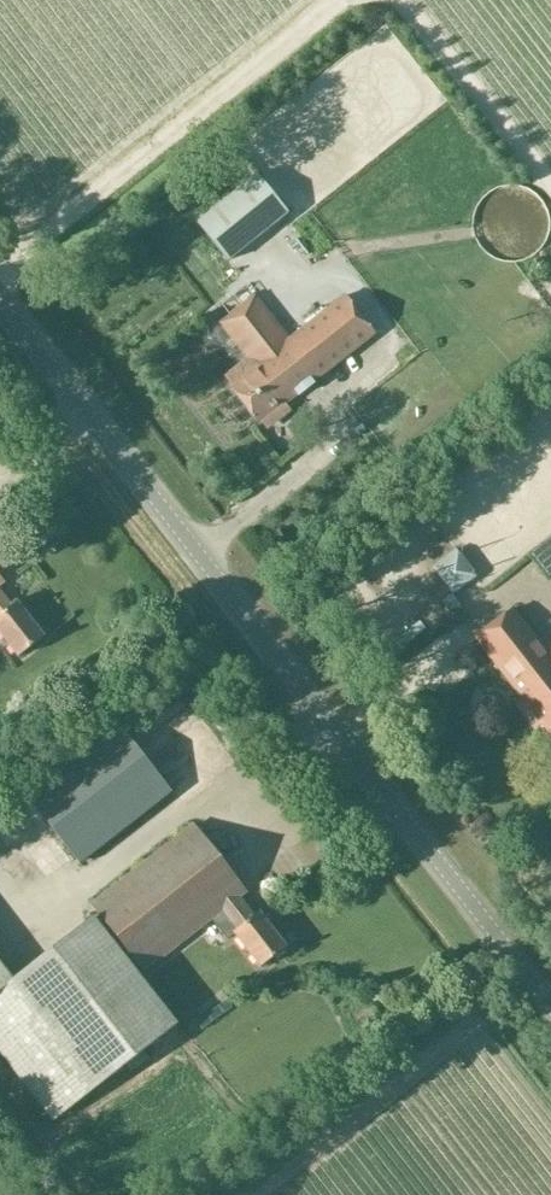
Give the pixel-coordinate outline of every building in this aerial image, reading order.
[(256,174),(196,222),(228,262),(288,214),(256,174)] [(545,194),(541,190),(539,188),(536,185),(534,184),(531,182),(528,180),(525,179),(523,179),(519,178),(515,178),(512,178),(509,178),(504,179),(499,180),(495,182),(493,183),(490,185),(488,187),(485,190),(483,191),(481,194),(480,196),(478,199),(477,202),(476,205),(475,209),(474,214),(474,217),(474,220),(475,222),(475,226),(477,230),(479,234),(480,237),(486,244),(488,246),(490,249),(494,252),(498,254),(502,256),(505,257),(511,258),(515,258),(520,258),(524,257),(529,256),(533,254),(537,252),(541,248),(544,245),(548,241),(550,238),(550,236),(550,235),(550,204),(550,202),(547,197),(545,194)] [(433,271),(416,279),(422,292),(439,284),(433,271)] [(224,376),(231,384),(229,386),(258,424),(374,333),(344,295),(288,339),(254,296),(220,323),(247,358),(224,376)] [(278,530),(268,538),(272,544),(282,537),(278,530)] [(450,594),(475,575),(458,554),(434,572),(450,594)] [(409,630),(433,615),(425,602),(436,595),(419,568),(384,591),(409,630)] [(18,657),(43,638),(16,603),(12,606),(0,591),(0,635),(18,657)] [(445,620),(458,611),(449,598),(437,607),(445,620)] [(544,648),(513,610),(476,640),(550,736),(550,643),(544,648)] [(27,791),(81,861),(168,793),(114,723),(27,791)] [(245,892),(192,824),(91,903),(99,914),(93,918),(92,917),(0,988),(0,1054),(49,1118),(125,1059),(134,1070),(149,1059),(140,1047),(173,1022),(133,970),(139,965),(144,972),(211,920),(226,939),(234,933),(260,967),(285,947),(258,913),(254,916),(239,897),(245,892)]
